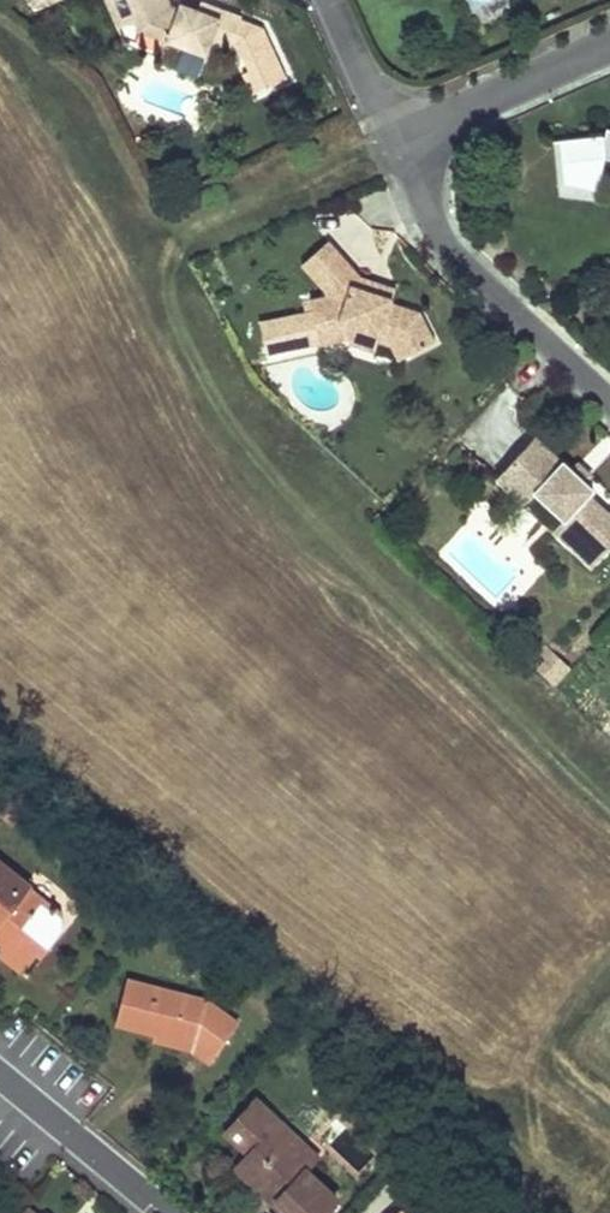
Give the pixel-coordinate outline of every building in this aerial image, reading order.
[(35,11),(57,1),(56,0),(30,0),(35,11)] [(113,21),(133,14),(137,25),(162,37),(201,54),(207,41),(210,34),(228,42),(226,47),(229,48),(240,75),(246,73),(255,94),(284,81),(262,30),(238,20),(239,17),(202,0),(199,0),(196,7),(191,17),(176,10),(178,5),(168,1),(167,0),(106,0),(113,21)] [(196,7),(182,0),(180,0),(178,5),(176,10),(191,17),(196,7)] [(133,14),(113,21),(118,37),(155,53),(162,37),(137,25),(133,14)] [(228,42),(210,34),(207,41),(225,49),(226,47),(228,42)] [(249,96),(255,94),(246,73),(240,75),(249,96)] [(608,135),(608,142),(563,147),(568,188),(602,184),(606,165),(609,166),(609,136),(608,135)] [(313,313),(260,322),(265,356),(351,341),(355,330),(396,345),(404,363),(436,350),(422,318),(395,309),(397,304),(367,293),(362,280),(359,273),(329,241),(302,266),(325,291),(325,297),(311,299),(313,313)] [(367,293),(397,304),(401,293),(362,280),(367,293)] [(355,330),(351,341),(348,348),(371,357),(375,347),(388,351),(395,368),(404,363),(396,345),(355,330)] [(494,485),(522,511),(534,498),(565,527),(559,533),(573,545),(566,553),(591,576),(609,555),(609,515),(608,517),(589,500),(592,496),(584,488),(570,475),(535,441),(494,485)] [(576,469),(570,475),(584,488),(590,482),(576,469)] [(522,511),(552,540),(559,533),(565,527),(534,498),(522,511)] [(573,545),(559,533),(552,540),(566,553),(573,545)] [(546,651),(531,666),(555,690),(570,674),(546,651)] [(2,938),(0,941),(0,948),(24,966),(37,949),(41,952),(60,929),(59,914),(48,906),(45,909),(28,893),(31,890),(0,864),(0,937),(2,938)] [(20,972),(24,966),(0,948),(0,955),(20,972)] [(127,980),(116,1024),(153,1033),(192,1043),(190,1051),(209,1063),(238,1027),(206,1001),(127,980)] [(153,1033),(151,1041),(190,1051),(192,1043),(153,1033)] [(225,1132),(241,1147),(246,1142),(253,1149),(248,1154),(235,1168),(264,1195),(268,1190),(276,1199),(272,1203),(282,1212),(321,1212),(335,1199),(306,1172),(318,1160),(301,1144),(291,1154),(270,1135),(280,1125),(255,1100),(225,1132)] [(280,1125),(270,1135),(291,1154),(301,1144),(280,1125)] [(246,1142),(241,1147),(248,1154),(253,1149),(246,1142)] [(268,1190),(264,1195),(272,1203),(276,1199),(268,1190)]
